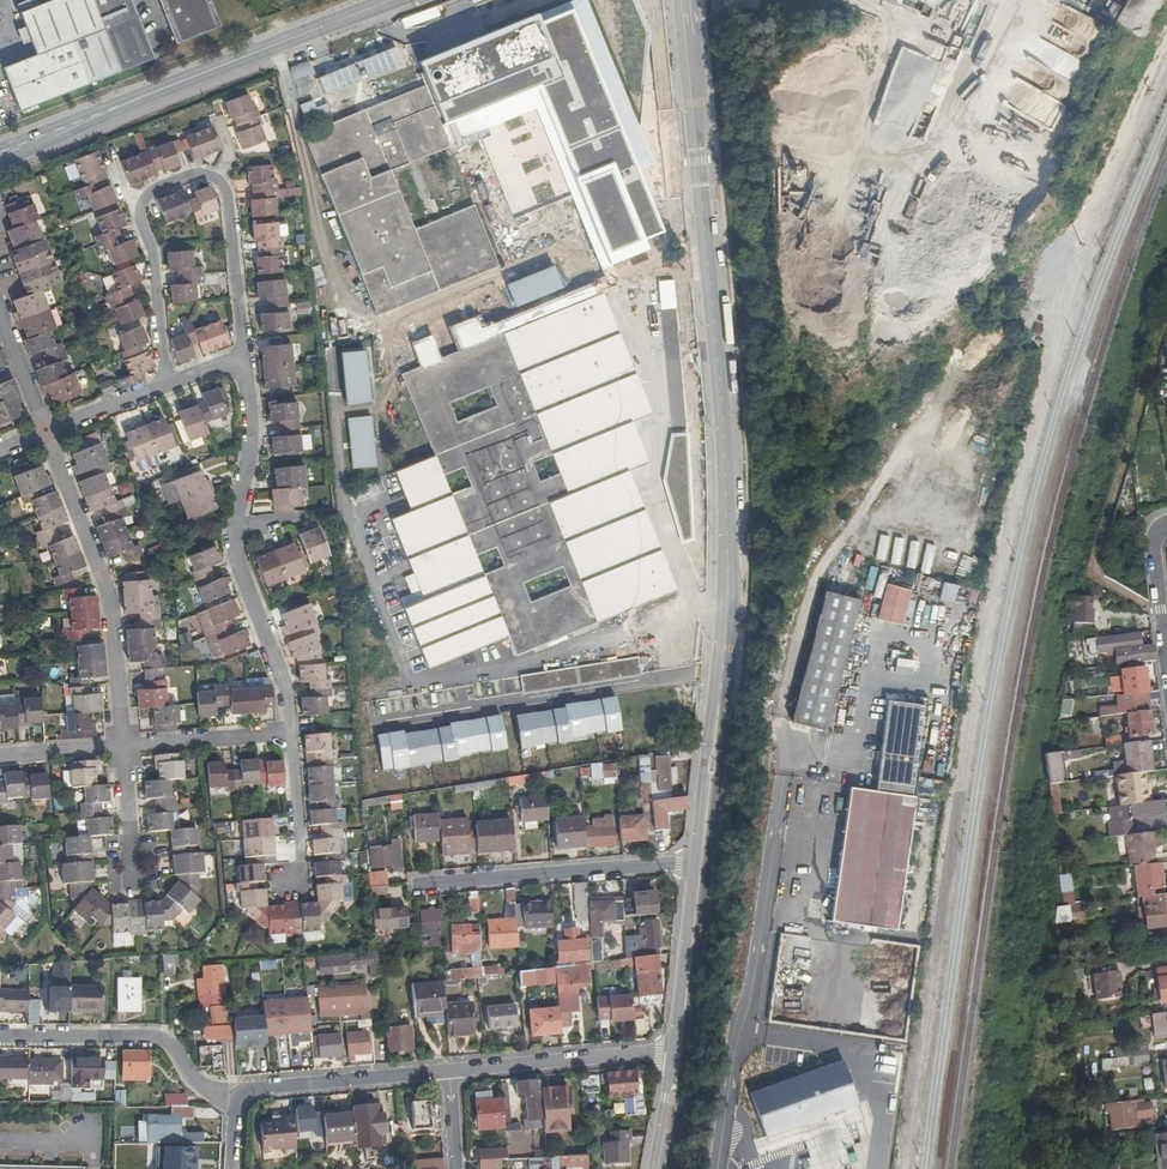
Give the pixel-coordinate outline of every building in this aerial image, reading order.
[(153,64),(129,0),(65,0),(36,11),(18,18),(24,33),(30,48),(35,61),(2,75),(19,117),(153,64)] [(176,49),(220,31),(209,0),(158,0),(176,49)] [(473,2),(480,16),(518,0),(477,0),(473,2)] [(1111,0),(1104,14),(1111,19),(1119,5),(1111,0)] [(480,16),(473,2),(466,5),(473,20),(480,16)] [(18,18),(36,11),(33,3),(15,10),(18,18)] [(543,42),(545,46),(550,55),(507,74),(522,109),(565,91),(553,64),(599,43),(584,8),(538,29),(541,35),(536,38),(539,43),(543,42)] [(21,51),(30,48),(24,33),(16,36),(21,51)] [(302,69),(289,73),(290,84),(305,78),(302,69)] [(403,93),(391,98),(352,115),(297,138),(357,281),(370,311),(374,318),(414,301),(437,291),(456,283),(494,267),(468,206),(430,222),(408,231),(407,230),(384,173),(400,166),(424,156),(443,148),(434,127),(426,108),(416,87),(403,93)] [(235,118),(238,126),(262,117),(259,109),(257,110),(251,95),(227,104),(233,119),(235,118)] [(314,99),(292,108),(302,133),(325,123),(314,99)] [(262,117),(238,126),(240,132),(238,133),(243,147),(267,138),(262,124),(265,123),(262,117)] [(214,124),(187,136),(188,137),(192,147),(196,159),(223,148),(214,124)] [(188,137),(181,140),(185,150),(192,147),(188,137)] [(181,138),(172,142),(176,153),(185,150),(181,140),(181,138)] [(149,151),(157,172),(164,169),(165,171),(181,165),(176,153),(172,142),(156,148),(155,145),(148,148),(149,151)] [(584,193),(585,195),(586,196),(588,197),(590,198),(591,199),(593,200),(595,200),(597,201),(599,201),(600,202),(602,202),(604,202),(606,202),(608,201),(610,201),(612,201),(614,200),(615,199),(617,198),(619,197),(620,196),(622,195),(623,194),(624,192),(626,191),(627,189),(628,187),(629,186),(629,184),(630,182),(630,180),(631,178),(631,176),(631,174),(631,173),(631,171),(630,169),(630,167),(629,165),(629,163),(628,162),(627,160),(626,158),(625,157),(623,155),(622,154),(621,153),(619,152),(618,151),(616,150),(614,149),(612,148),(610,148),(609,147),(607,147),(605,147),(603,147),(601,147),(599,147),(597,147),(595,148),(593,149),(592,149),(590,150),(588,151),(587,152),(585,154),(584,155),(583,156),(581,158),(580,159),(579,161),(578,163),(578,165),(577,166),(577,168),(576,170),(576,172),(576,174),(576,176),(576,178),(577,180),(577,182),(578,183),(578,185),(579,187),(580,189),(581,190),(582,192),(584,193)] [(123,161),(132,184),(158,173),(157,172),(149,151),(123,161)] [(97,183),(108,178),(98,152),(75,160),(86,187),(97,183)] [(257,186),(258,194),(282,191),(281,181),(278,182),(277,165),(253,167),(254,186),(257,186)] [(425,215),(437,211),(421,166),(409,170),(425,215)] [(100,190),(97,183),(86,187),(75,192),(78,199),(88,195),(95,210),(118,201),(111,186),(100,190)] [(192,200),(196,212),(201,223),(208,219),(206,215),(221,209),(212,186),(197,192),(199,197),(192,200)] [(187,189),(158,200),(167,222),(196,212),(192,200),(187,189)] [(255,201),(257,218),(282,215),(281,200),(283,200),(282,191),(258,194),(258,201),(255,201)] [(901,212),(916,213),(917,196),(902,195),(901,212)] [(26,198),(7,206),(16,229),(37,221),(41,219),(36,204),(29,206),(26,198)] [(99,244),(121,235),(118,228),(127,225),(120,208),(98,218),(103,233),(96,236),(99,244)] [(9,245),(12,252),(45,239),(37,221),(16,229),(17,233),(11,235),(14,243),(12,244),(9,245)] [(262,242),(262,249),(287,247),(286,238),(284,239),(282,222),(258,225),(259,242),(262,242)] [(123,242),(121,235),(99,244),(101,251),(109,247),(116,262),(139,254),(132,238),(123,242)] [(12,252),(16,262),(51,248),(47,238),(45,239),(12,252)] [(653,260),(625,238),(614,251),(642,274),(653,260)] [(861,255),(876,262),(882,248),(868,242),(861,255)] [(260,257),(261,275),(286,272),(286,255),(288,255),(287,247),(262,249),(263,257),(260,257)] [(16,262),(20,273),(55,259),(51,248),(16,262)] [(182,277),(207,274),(206,267),(197,268),(196,251),(171,253),(172,270),(181,269),(182,277)] [(20,273),(25,284),(60,270),(55,259),(20,273)] [(548,261),(501,281),(510,303),(557,283),(548,261)] [(142,281),(136,264),(113,273),(119,289),(111,292),(108,294),(111,301),(134,292),(131,285),(142,281)] [(29,295),(43,289),(64,281),(60,270),(25,284),(29,295)] [(83,273),(77,276),(79,282),(86,279),(83,273)] [(113,273),(105,276),(111,292),(119,289),(113,273)] [(207,283),(207,274),(182,277),(182,284),(174,285),(175,303),(200,300),(199,283),(207,283)] [(271,297),(271,304),(291,303),(289,280),(261,282),(262,298),(271,297)] [(15,312),(18,320),(50,308),(43,289),(29,295),(22,298),(23,301),(17,304),(19,311),(15,312)] [(508,635),(514,648),(517,656),(552,641),(601,620),(605,618),(678,587),(653,527),(634,483),(628,468),(648,459),(635,426),(631,419),(650,410),(598,289),(567,303),(444,356),(421,366),(399,376),(429,447),(433,455),(430,457),(393,473),(410,512),(390,520),(423,599),(403,608),(426,662),(429,668),(453,658),(473,650),(508,635)] [(136,298),(134,292),(111,301),(114,308),(117,307),(123,324),(147,315),(140,297),(136,298)] [(311,301),(295,303),(296,314),(312,312),(311,301)] [(291,303),(271,304),(272,313),(263,314),(265,329),(293,326),(291,303)] [(36,332),(38,336),(51,331),(58,327),(50,308),(18,320),(22,329),(26,327),(29,335),(36,332)] [(197,330),(192,319),(183,322),(188,333),(173,340),(173,344),(182,362),(198,355),(193,345),(201,342),(197,330)] [(201,342),(205,353),(232,342),(223,319),(197,330),(201,342)] [(125,358),(149,349),(146,343),(151,341),(144,325),(120,335),(126,350),(123,351),(125,358)] [(49,357),(66,350),(63,342),(57,344),(51,331),(38,336),(30,339),(26,340),(32,355),(46,350),(49,357)] [(263,359),(263,367),(297,364),(295,343),(273,345),(273,349),(266,350),(267,358),(263,359)] [(155,365),(149,349),(125,358),(131,374),(120,378),(123,387),(147,377),(144,371),(155,365)] [(9,365),(3,350),(0,351),(0,368),(9,365)] [(44,384),(68,375),(63,360),(69,358),(66,350),(49,357),(52,364),(38,370),(44,384)] [(361,353),(337,356),(343,406),(367,403),(361,353)] [(263,367),(264,376),(269,376),(269,384),(277,383),(277,386),(299,384),(297,364),(263,367)] [(61,400),(64,399),(83,391),(76,372),(68,375),(44,384),(47,392),(51,391),(54,398),(60,396),(61,400)] [(105,394),(115,390),(110,378),(100,382),(105,394)] [(0,384),(0,401),(21,393),(15,379),(0,384)] [(207,399),(200,402),(207,420),(231,411),(220,386),(204,392),(207,399)] [(21,393),(0,401),(0,425),(17,418),(15,414),(23,411),(20,403),(24,401),(21,393)] [(190,438),(211,430),(207,420),(200,402),(198,399),(189,403),(191,406),(183,409),(186,416),(182,418),(190,438)] [(282,419),(283,426),(302,425),(300,402),(271,405),(273,420),(282,419)] [(653,418),(650,410),(631,419),(635,426),(653,418)] [(154,417),(146,420),(158,451),(177,443),(170,422),(166,424),(163,417),(156,420),(154,417)] [(369,419),(345,421),(351,471),(375,468),(369,419)] [(158,451),(146,420),(137,424),(139,427),(131,430),(134,437),(131,438),(137,456),(142,468),(161,460),(158,451)] [(302,425),(283,426),(284,434),(274,435),(276,450),(305,447),(302,425)] [(78,436),(83,449),(103,441),(98,428),(78,436)] [(133,458),(137,456),(131,438),(126,440),(133,458)] [(93,468),(111,461),(103,441),(83,449),(81,450),(83,453),(76,456),(79,463),(76,465),(79,473),(93,468)] [(82,480),(88,495),(113,486),(107,471),(114,468),(111,461),(93,468),(96,475),(82,480)] [(277,488),(306,485),(312,484),(311,464),(288,466),(288,471),(280,471),(280,478),(277,479),(277,488)] [(38,470),(36,467),(15,475),(23,495),(40,488),(55,482),(52,474),(48,475),(45,467),(38,470)] [(184,498),(217,485),(214,477),(210,478),(207,470),(198,473),(196,469),(176,477),(184,498)] [(950,489),(954,483),(937,472),(934,478),(950,489)] [(166,498),(175,493),(169,481),(160,486),(166,498)] [(220,492),(217,485),(184,498),(191,516),(205,510),(212,508),(211,505),(219,501),(216,494),(220,492)] [(278,512),(297,510),(297,501),(307,501),(306,485),(277,488),(278,512)] [(111,512),(128,505),(125,497),(119,500),(113,486),(88,495),(94,510),(108,504),(111,512)] [(40,488),(23,495),(25,502),(32,500),(39,515),(64,505),(58,489),(43,495),(40,488)] [(125,497),(128,505),(137,502),(133,494),(125,497)] [(38,531),(41,539),(59,532),(56,525),(70,519),(64,505),(39,515),(44,528),(38,531)] [(106,540),(131,530),(125,516),(131,513),(128,505),(111,512),(114,520),(100,525),(106,540)] [(205,510),(191,516),(194,523),(208,518),(205,510)] [(309,525),(300,529),(313,562),(333,554),(325,533),(320,534),(318,528),(311,530),(309,525)] [(126,550),(129,556),(146,550),(143,542),(137,544),(131,530),(106,540),(112,555),(126,550)] [(51,545),(57,560),(83,550),(76,534),(62,540),(59,532),(41,539),(44,547),(51,545)] [(197,569),(199,577),(216,570),(213,563),(225,558),(218,543),(192,553),(198,569),(197,569)] [(276,546),(289,576),(308,569),(300,549),(296,550),(293,544),(285,546),(284,543),(276,546)] [(269,584),(289,576),(276,546),(268,549),(269,553),(263,555),(265,562),(261,564),(269,584)] [(56,576),(59,584),(77,578),(74,570),(88,564),(83,550),(57,560),(62,573),(56,576)] [(148,577),(148,568),(129,570),(129,578),(126,578),(128,595),(155,593),(154,577),(148,577)] [(1110,570),(1101,569),(1103,575),(1110,579),(1110,570)] [(216,570),(199,577),(208,599),(233,589),(228,575),(219,578),(216,570)] [(1097,585),(1083,577),(1081,591),(1079,591),(1064,591),(1067,610),(1074,610),(1075,626),(1092,623),(1092,588),(1097,588),(1097,585)] [(938,597),(952,602),(958,586),(944,580),(938,597)] [(878,619),(904,623),(910,587),(884,583),(878,619)] [(66,587),(66,590),(66,596),(72,596),(74,613),(100,610),(99,593),(85,594),(84,586),(66,587)] [(155,593),(157,608),(164,607),(162,592),(155,593)] [(155,593),(128,595),(129,610),(145,609),(146,618),(164,616),(164,607),(157,608),(155,593)] [(859,602),(829,593),(793,723),(825,732),(859,602)] [(219,630),(236,623),(233,614),(242,611),(236,596),(211,606),(219,630)] [(284,624),(288,633),(296,630),(315,622),(322,619),(314,601),(291,610),(292,613),(286,615),(288,622),(284,624)] [(100,610),(74,613),(75,627),(72,627),(73,635),(91,634),(91,626),(102,625),(100,610)] [(165,625),(164,616),(146,618),(147,626),(130,627),(132,643),(159,641),(158,625),(165,625)] [(302,661),(326,659),(328,659),(323,645),(325,644),(315,622),(296,630),(298,636),(290,639),(297,655),(300,653),(302,661)] [(239,630),(236,623),(219,630),(210,633),(217,653),(219,653),(227,651),(228,652),(254,642),(248,627),(239,630)] [(1092,623),(1075,626),(1075,635),(1082,634),(1082,632),(1093,630),(1092,623)] [(72,627),(64,628),(65,636),(73,635),(72,627)] [(1096,630),(1093,630),(1082,632),(1082,634),(1082,640),(1096,638),(1096,630)] [(91,634),(73,635),(73,644),(81,644),(82,659),(108,656),(106,640),(92,641),(91,634)] [(1155,662),(1153,646),(1141,647),(1140,635),(1096,640),(1097,652),(1127,649),(1127,652),(1124,652),(1125,655),(1128,655),(1129,665),(1155,662)] [(159,641),(132,643),(133,659),(148,658),(148,666),(160,665),(168,664),(167,656),(160,656),(159,641)] [(191,641),(183,644),(183,653),(191,650),(191,641)] [(74,684),(94,682),(93,674),(109,672),(108,656),(82,659),(83,674),(73,675),(74,684)] [(311,679),(312,686),(333,684),(333,676),(327,676),(326,659),(302,661),(301,662),(302,679),(311,679)] [(168,664),(160,665),(161,676),(169,676),(168,664)] [(160,665),(148,666),(149,677),(161,676),(160,665)] [(1157,676),(1156,669),(1144,670),(1144,669),(1120,672),(1121,678),(1111,680),(1112,688),(1117,688),(1118,692),(1123,691),(1123,696),(1147,694),(1145,678),(1157,676)] [(161,676),(149,677),(150,686),(141,687),(142,704),(157,703),(171,702),(170,685),(172,685),(171,676),(169,676),(161,676)] [(225,682),(226,700),(234,700),(235,710),(252,709),(250,685),(234,686),(233,681),(225,682)] [(94,708),(106,707),(105,690),(95,690),(94,682),(74,684),(72,684),(72,693),(75,693),(77,710),(94,708)] [(201,699),(202,712),(219,711),(218,701),(226,700),(225,682),(217,682),(217,687),(200,688),(201,699)] [(269,705),(278,704),(276,684),(250,685),(252,709),(269,708),(269,705)] [(305,710),(315,709),(330,708),(329,693),(334,693),(333,684),(312,686),(312,694),(304,695),(305,710)] [(1,698),(1,702),(19,700),(18,691),(1,693),(1,698)] [(1159,692),(1147,694),(1148,701),(1159,699),(1159,692)] [(69,710),(77,710),(75,693),(72,693),(67,694),(68,711),(69,710)] [(21,721),(45,719),(45,713),(43,694),(25,696),(25,700),(19,700),(21,721)] [(1147,694),(1123,696),(1126,714),(1127,714),(1149,711),(1148,701),(1147,694)] [(840,716),(844,717),(848,697),(843,696),(840,716)] [(1126,714),(1123,696),(1118,697),(1118,707),(1120,715),(1126,714)] [(613,697),(566,705),(572,739),(619,731),(613,697)] [(21,724),(21,721),(19,700),(1,702),(1,698),(0,698),(0,717),(3,717),(3,725),(21,724)] [(157,703),(159,728),(181,726),(180,719),(184,718),(183,700),(171,702),(157,703)] [(1120,715),(1118,707),(1100,709),(1101,714),(1097,714),(1098,718),(1120,715)] [(96,734),(94,708),(77,710),(69,710),(70,728),(74,728),(75,736),(96,734)] [(563,708),(516,716),(522,749),(569,741),(563,708)] [(1152,735),(1149,711),(1127,714),(1128,729),(1129,734),(1129,738),(1152,735)] [(499,716),(453,724),(458,757),(505,749),(499,716)] [(1098,718),(1087,720),(1088,723),(1091,723),(1092,727),(1099,726),(1098,718)] [(767,737),(768,724),(758,722),(757,736),(767,737)] [(451,725),(404,733),(410,766),(456,758),(451,725)] [(334,748),(332,730),(317,731),(307,732),(308,749),(317,748),(318,756),(339,755),(339,748),(334,748)] [(403,730),(377,734),(383,772),(410,766),(403,730)] [(639,734),(642,752),(660,748),(657,730),(639,734)] [(1105,739),(1106,747),(1121,745),(1120,737),(1105,739)] [(1152,772),(1148,742),(1124,745),(1126,759),(1128,775),(1147,772),(1152,772)] [(1080,750),(1051,754),(1045,755),(1049,785),(1057,784),(1060,783),(1058,762),(1081,759),(1080,750)] [(163,778),(172,777),(186,776),(185,759),(182,759),(182,752),(161,753),(163,778)] [(340,764),(339,755),(318,756),(318,765),(310,765),(311,782),(336,780),(335,764),(340,764)] [(648,755),(638,757),(639,766),(640,784),(651,783),(649,759),(648,755)] [(241,767),(234,767),(236,789),(242,788),(242,783),(261,782),(260,761),(259,757),(241,758),(241,767)] [(638,757),(621,759),(622,769),(628,768),(639,766),(638,757)] [(668,757),(655,758),(655,771),(657,771),(658,782),(669,782),(668,757)] [(98,758),(77,760),(77,768),(74,768),(76,783),(76,785),(87,784),(100,783),(98,758)] [(260,761),(261,782),(268,781),(269,785),(288,784),(286,759),(260,761)] [(1122,776),(1128,775),(1126,759),(1115,759),(1118,776),(1122,776)] [(68,784),(76,783),(74,768),(77,768),(77,760),(73,760),(74,767),(67,768),(68,784)] [(225,760),(210,761),(211,786),(227,785),(227,789),(236,789),(234,767),(226,768),(225,760)] [(336,780),(344,779),(342,763),(340,764),(335,764),(336,780)] [(603,763),(592,764),(593,779),(615,776),(614,764),(603,766),(603,763)] [(628,768),(622,769),(617,769),(618,785),(629,784),(628,768)] [(26,794),(25,774),(24,770),(7,772),(7,781),(0,781),(0,785),(1,803),(10,802),(10,796),(26,794)] [(35,798),(52,796),(50,772),(25,774),(26,794),(35,794),(35,798)] [(543,772),(530,774),(531,780),(544,778),(543,772)] [(1122,776),(1118,776),(1121,806),(1151,803),(1147,772),(1128,775),(1122,776)] [(530,774),(507,777),(508,784),(508,786),(531,782),(531,780),(530,774)] [(159,803),(179,801),(179,794),(174,794),(172,777),(163,778),(148,779),(149,796),(159,795),(159,803)] [(507,777),(489,780),(489,787),(508,784),(507,777)] [(338,797),(336,780),(311,782),(312,799),(321,798),(322,806),(338,805),(344,804),(343,797),(338,797)] [(489,780),(472,783),(472,790),(489,787),(489,780)] [(83,801),(83,809),(105,807),(104,799),(113,799),(112,782),(100,783),(87,784),(88,800),(83,801)] [(586,783),(583,784),(583,796),(593,796),(592,783),(586,783)] [(651,783),(640,784),(641,800),(652,799),(651,783)] [(654,783),(651,783),(652,799),(652,801),(670,799),(669,791),(655,792),(654,783)] [(1057,784),(1049,785),(1051,807),(1059,805),(1057,784)] [(917,799),(851,788),(829,919),(896,929),(917,799)] [(401,809),(401,794),(389,794),(389,810),(401,809)] [(547,818),(546,796),(518,798),(519,805),(519,812),(520,821),(547,818)] [(685,809),(687,796),(670,799),(652,801),(653,813),(685,809)] [(641,800),(643,817),(645,840),(646,853),(657,853),(654,819),(653,813),(652,801),(652,799),(641,800)] [(180,809),(179,801),(159,803),(160,810),(150,811),(152,828),(159,827),(174,826),(176,826),(175,810),(180,809)] [(1166,812),(1164,801),(1151,803),(1121,806),(1112,808),(1113,822),(1110,823),(1112,838),(1127,836),(1130,836),(1128,821),(1133,820),(1133,819),(1141,818),(1142,819),(1156,817),(1155,814),(1166,812)] [(322,806),(313,807),(314,821),(323,820),(323,829),(346,827),(345,819),(339,819),(338,805),(322,806)] [(105,807),(83,809),(84,816),(89,816),(91,832),(92,832),(107,831),(116,830),(115,814),(105,815),(105,807)] [(176,826),(183,825),(182,809),(180,809),(175,810),(176,826)] [(626,819),(619,819),(621,842),(645,840),(643,817),(630,818),(630,813),(626,813),(626,819)] [(439,822),(438,814),(408,817),(409,829),(413,829),(414,842),(440,840),(439,822)] [(245,818),(246,836),(277,834),(275,815),(264,816),(245,818)] [(585,844),(583,817),(555,819),(556,835),(576,834),(576,845),(585,844)] [(657,853),(667,852),(667,849),(665,821),(660,822),(660,818),(654,819),(657,853)] [(439,822),(440,840),(441,854),(469,852),(468,848),(477,847),(475,831),(468,831),(467,819),(439,822)] [(511,821),(475,824),(475,831),(477,847),(477,852),(513,849),(511,821)] [(216,834),(231,832),(230,822),(214,824),(216,834)] [(25,841),(23,823),(3,825),(0,825),(0,843),(14,842),(25,841)] [(176,852),(198,850),(197,842),(200,842),(199,824),(183,825),(176,826),(174,826),(176,852)] [(615,844),(614,826),(585,828),(587,846),(615,844)] [(346,827),(323,829),(324,837),(316,837),(317,851),(326,851),(342,849),(341,837),(347,837),(346,827)] [(91,832),(69,834),(70,853),(73,853),(74,860),(95,858),(92,832),(91,832)] [(1151,833),(1130,836),(1127,836),(1130,867),(1134,866),(1154,863),(1153,855),(1151,833)] [(277,834),(246,836),(247,854),(256,853),(278,851),(277,834)] [(576,848),(576,845),(576,834),(556,835),(557,850),(576,848)] [(25,841),(14,842),(15,860),(23,859),(26,859),(25,841)] [(15,860),(14,842),(0,843),(0,861),(15,860)] [(401,869),(399,844),(391,844),(370,846),(372,866),(391,864),(392,870),(401,869)] [(319,874),(328,873),(344,872),(343,859),(348,858),(347,849),(342,849),(326,851),(326,859),(318,860),(319,874)] [(208,870),(206,850),(198,850),(176,852),(177,872),(181,872),(181,878),(198,892),(203,886),(202,870),(208,870)] [(278,851),(256,853),(257,860),(242,862),(243,879),(261,878),(268,878),(266,861),(275,860),(279,860),(278,851)] [(74,860),(65,861),(67,882),(74,882),(75,896),(81,901),(94,886),(93,878),(96,878),(95,858),(74,860)] [(18,886),(17,878),(25,877),(23,859),(15,860),(0,861),(0,887),(18,886)] [(1163,888),(1160,862),(1154,863),(1134,866),(1138,898),(1150,897),(1149,890),(1163,888)] [(321,899),(336,911),(343,903),(343,897),(347,897),(346,881),(351,881),(350,872),(344,872),(328,873),(329,881),(320,882),(321,899)] [(369,877),(370,886),(383,885),(382,875),(369,877)] [(165,898),(166,917),(174,916),(176,916),(186,905),(192,909),(202,896),(198,892),(181,878),(170,892),(165,898)] [(249,909),(259,917),(271,903),(269,886),(261,886),(261,878),(243,879),(239,880),(239,889),(243,888),(245,905),(249,904),(249,909)] [(586,882),(575,883),(577,912),(578,912),(579,920),(585,919),(585,922),(589,922),(589,916),(586,882)] [(370,886),(371,895),(385,894),(384,884),(383,885),(370,886)] [(29,885),(18,886),(0,887),(0,921),(9,929),(13,932),(31,910),(29,885)] [(94,912),(106,922),(115,920),(114,901),(108,896),(94,886),(81,901),(76,907),(89,919),(94,912)] [(514,887),(506,888),(507,902),(515,901),(514,887)] [(477,890),(468,891),(470,909),(478,908),(477,890)] [(624,916),(656,914),(655,893),(633,894),(633,898),(623,899),(624,916)] [(1150,897),(1138,898),(1137,898),(1139,917),(1145,916),(1147,929),(1166,926),(1166,894),(1150,897)] [(139,899),(142,930),(150,929),(150,926),(167,924),(166,917),(165,898),(153,898),(139,899)] [(134,931),(142,930),(139,899),(124,900),(114,901),(115,920),(116,929),(134,928),(134,931)] [(296,901),(298,932),(307,931),(307,929),(323,928),(323,921),(328,920),(336,911),(321,899),(296,901)] [(592,901),(592,915),(591,936),(599,936),(599,919),(624,916),(623,899),(592,901)] [(291,932),(298,932),(296,901),(271,903),(259,917),(267,924),(273,924),(273,931),(291,930),(291,932)] [(515,901),(507,902),(503,918),(516,917),(515,901)] [(553,925),(551,902),(522,904),(523,928),(553,925)] [(1081,905),(1067,907),(1068,919),(1083,918),(1081,905)] [(394,928),(408,926),(405,907),(373,910),(375,930),(394,928)] [(425,921),(439,920),(439,908),(420,910),(422,924),(425,923),(425,921)] [(516,917),(503,918),(487,919),(489,947),(518,945),(517,931),(516,917)] [(426,932),(443,931),(443,919),(439,920),(425,921),(425,923),(426,932)] [(3,935),(9,929),(0,921),(0,933),(3,935)] [(647,948),(659,947),(657,921),(645,922),(645,929),(638,929),(639,936),(646,936),(647,948)] [(481,947),(479,922),(450,924),(453,951),(460,950),(460,952),(472,951),(475,949),(476,948),(481,947)] [(323,928),(307,929),(307,931),(308,938),(324,937),(323,928)] [(517,931),(518,945),(533,945),(532,930),(517,931)] [(435,937),(435,943),(444,942),(443,931),(426,932),(426,937),(435,937)] [(799,1024),(807,936),(777,933),(769,1021),(799,1024)] [(634,949),(647,948),(646,936),(639,936),(633,937),(634,944),(634,949)] [(858,1035),(907,1040),(917,944),(869,938),(858,1035)] [(555,961),(555,965),(575,963),(590,962),(588,939),(579,940),(571,941),(557,942),(559,961),(555,961)] [(592,959),(625,959),(625,944),(591,945),(592,959)] [(647,956),(647,948),(634,949),(634,944),(625,944),(625,959),(647,956)] [(383,974),(381,947),(375,947),(352,949),(321,953),(323,971),(354,968),(353,962),(373,961),(374,975),(383,974)] [(647,956),(660,955),(659,947),(647,948),(647,956)] [(183,952),(165,953),(166,971),(184,970),(183,952)] [(647,963),(647,956),(625,959),(610,961),(611,966),(620,965),(620,967),(647,963)] [(76,958),(58,959),(58,968),(76,968),(76,958)] [(227,961),(210,963),(211,976),(205,976),(206,990),(229,988),(227,961)] [(593,967),(592,962),(555,966),(559,1007),(561,1026),(571,1025),(570,1009),(579,1008),(577,984),(589,983),(587,968),(593,967)] [(0,963),(0,1008),(33,1007),(33,988),(4,988),(5,963),(0,963)] [(486,975),(503,973),(503,964),(484,966),(484,975),(486,975)] [(442,970),(443,980),(470,977),(468,966),(442,970)] [(650,971),(649,966),(636,968),(638,994),(661,992),(659,970),(650,971)] [(552,967),(523,971),(524,985),(553,981),(552,967)] [(1156,969),(1159,990),(1166,989),(1166,968),(1156,969)] [(1120,999),(1119,988),(1118,982),(1121,981),(1120,971),(1094,975),(1096,1001),(1120,999)] [(142,974),(120,975),(121,1007),(142,1006),(142,974)] [(483,975),(478,976),(479,983),(487,982),(486,975),(484,975),(483,975)] [(1084,989),(1093,988),(1092,977),(1083,978),(1084,989)] [(373,1025),(373,1018),(366,981),(362,981),(362,983),(317,986),(317,984),(309,984),(309,991),(317,991),(317,993),(321,993),(322,1007),(345,1005),(346,1013),(359,1012),(366,1011),(367,1019),(352,1020),(352,1023),(360,1023),(360,1026),(373,1025)] [(439,982),(407,985),(409,1013),(427,1012),(428,1016),(441,1015),(439,982)] [(76,984),(76,1005),(76,1008),(108,1008),(107,983),(76,984)] [(76,984),(49,984),(49,1004),(76,1005),(76,984)] [(229,988),(206,990),(208,1007),(217,1006),(218,1020),(231,1019),(229,988)] [(596,999),(598,1019),(610,1018),(608,998),(596,999)] [(447,1034),(474,1032),(472,1002),(445,1004),(447,1034)] [(512,1005),(486,1007),(488,1029),(514,1026),(512,1005)] [(531,1035),(561,1032),(561,1026),(559,1007),(530,1009),(531,1035)] [(265,1012),(268,1047),(312,1043),(312,1034),(310,1008),(265,1012)] [(1155,1035),(1161,1034),(1161,1038),(1166,1037),(1166,1013),(1153,1015),(1155,1035)] [(415,1044),(412,1021),(389,1022),(392,1046),(415,1044)] [(206,1039),(236,1036),(236,1024),(206,1027),(206,1039)] [(371,1050),(369,1029),(347,1031),(350,1058),(357,1058),(356,1052),(371,1050)] [(264,1030),(244,1032),(246,1059),(266,1058),(264,1030)] [(312,1043),(313,1056),(337,1054),(338,1058),(342,1057),(340,1032),(312,1034),(312,1043)] [(202,1060),(206,1060),(215,1059),(215,1065),(227,1064),(226,1043),(213,1045),(212,1041),(201,1042),(201,1045),(202,1057),(202,1060)] [(153,1077),(152,1049),(127,1049),(128,1077),(153,1077)] [(1150,1062),(1149,1054),(1119,1058),(1120,1067),(1150,1062)] [(32,1057),(0,1057),(0,1075),(32,1075),(32,1057)] [(32,1075),(32,1080),(55,1080),(56,1077),(68,1078),(68,1058),(32,1057),(32,1075)] [(78,1057),(77,1084),(84,1084),(93,1084),(94,1075),(108,1075),(108,1057),(78,1057)] [(843,1061),(748,1096),(764,1138),(858,1103),(843,1061)] [(634,1115),(643,1114),(639,1071),(600,1074),(600,1084),(608,1083),(608,1097),(623,1096),(632,1095),(633,1099),(634,1115)] [(595,1075),(581,1077),(582,1096),(597,1094),(595,1075)] [(55,1087),(55,1100),(75,1100),(75,1081),(65,1080),(65,1087),(55,1087)] [(540,1085),(540,1081),(517,1083),(517,1095),(525,1095),(527,1119),(543,1118),(541,1089),(540,1085)] [(508,1083),(500,1084),(501,1098),(502,1107),(509,1107),(508,1083)] [(119,1086),(118,1100),(127,1100),(128,1086),(119,1086)] [(541,1089),(543,1118),(544,1130),(568,1128),(567,1112),(570,1112),(569,1087),(559,1088),(541,1089)] [(156,1088),(156,1100),(175,1100),(175,1088),(156,1088)] [(1126,1100),(1124,1088),(1104,1091),(1106,1102),(1126,1100)] [(476,1092),(476,1101),(492,1099),(491,1091),(476,1092)] [(632,1095),(623,1096),(625,1116),(634,1115),(633,1099),(632,1095)] [(435,1124),(432,1096),(413,1098),(416,1126),(435,1124)] [(502,1107),(501,1098),(492,1099),(476,1101),(478,1128),(503,1126),(502,1107)] [(364,1099),(355,1100),(355,1105),(356,1115),(365,1114),(365,1122),(371,1121),(373,1143),(384,1142),(380,1100),(364,1102),(364,1099)] [(127,1100),(118,1100),(118,1110),(135,1110),(135,1100),(127,1100)] [(1128,1106),(1127,1101),(1108,1104),(1109,1112),(1120,1111),(1122,1129),(1139,1127),(1137,1106),(1134,1106),(1128,1106)] [(841,1166),(849,1164),(844,1147),(851,1144),(845,1127),(863,1121),(858,1103),(764,1138),(755,1140),(757,1147),(759,1156),(804,1141),(809,1158),(802,1160),(805,1168),(842,1168),(841,1166)] [(152,1134),(186,1135),(186,1106),(162,1107),(162,1104),(152,1105),(152,1108),(148,1108),(147,1113),(152,1114),(152,1134)] [(319,1128),(317,1104),(299,1105),(301,1130),(319,1128)] [(356,1115),(355,1105),(342,1105),(343,1109),(326,1110),(329,1139),(358,1138),(356,1115)] [(299,1149),(295,1107),(282,1109),(282,1115),(276,1116),(264,1117),(266,1146),(285,1145),(286,1151),(299,1149)] [(1120,1111),(1109,1112),(1111,1130),(1122,1129),(1120,1111)] [(629,1128),(609,1130),(610,1140),(603,1140),(605,1163),(629,1161),(628,1138),(630,1138),(629,1128)] [(1157,1135),(1161,1168),(1166,1168),(1166,1134),(1157,1135)] [(199,1166),(199,1148),(171,1149),(171,1155),(167,1155),(167,1167),(199,1166)] [(478,1150),(479,1160),(499,1159),(506,1159),(505,1148),(478,1150)] [(533,1149),(534,1157),(542,1157),(546,1157),(546,1149),(533,1149)] [(447,1165),(446,1154),(414,1157),(415,1168),(438,1166),(447,1165)] [(587,1155),(546,1157),(542,1157),(542,1167),(537,1167),(537,1168),(564,1168),(564,1166),(580,1166),(580,1168),(588,1168),(587,1155)] [(793,1168),(802,1168),(798,1155),(790,1157),(793,1168)] [(534,1157),(531,1157),(531,1168),(537,1168),(537,1167),(542,1167),(542,1157),(534,1157)] [(479,1160),(480,1168),(499,1168),(499,1159),(479,1160)]
